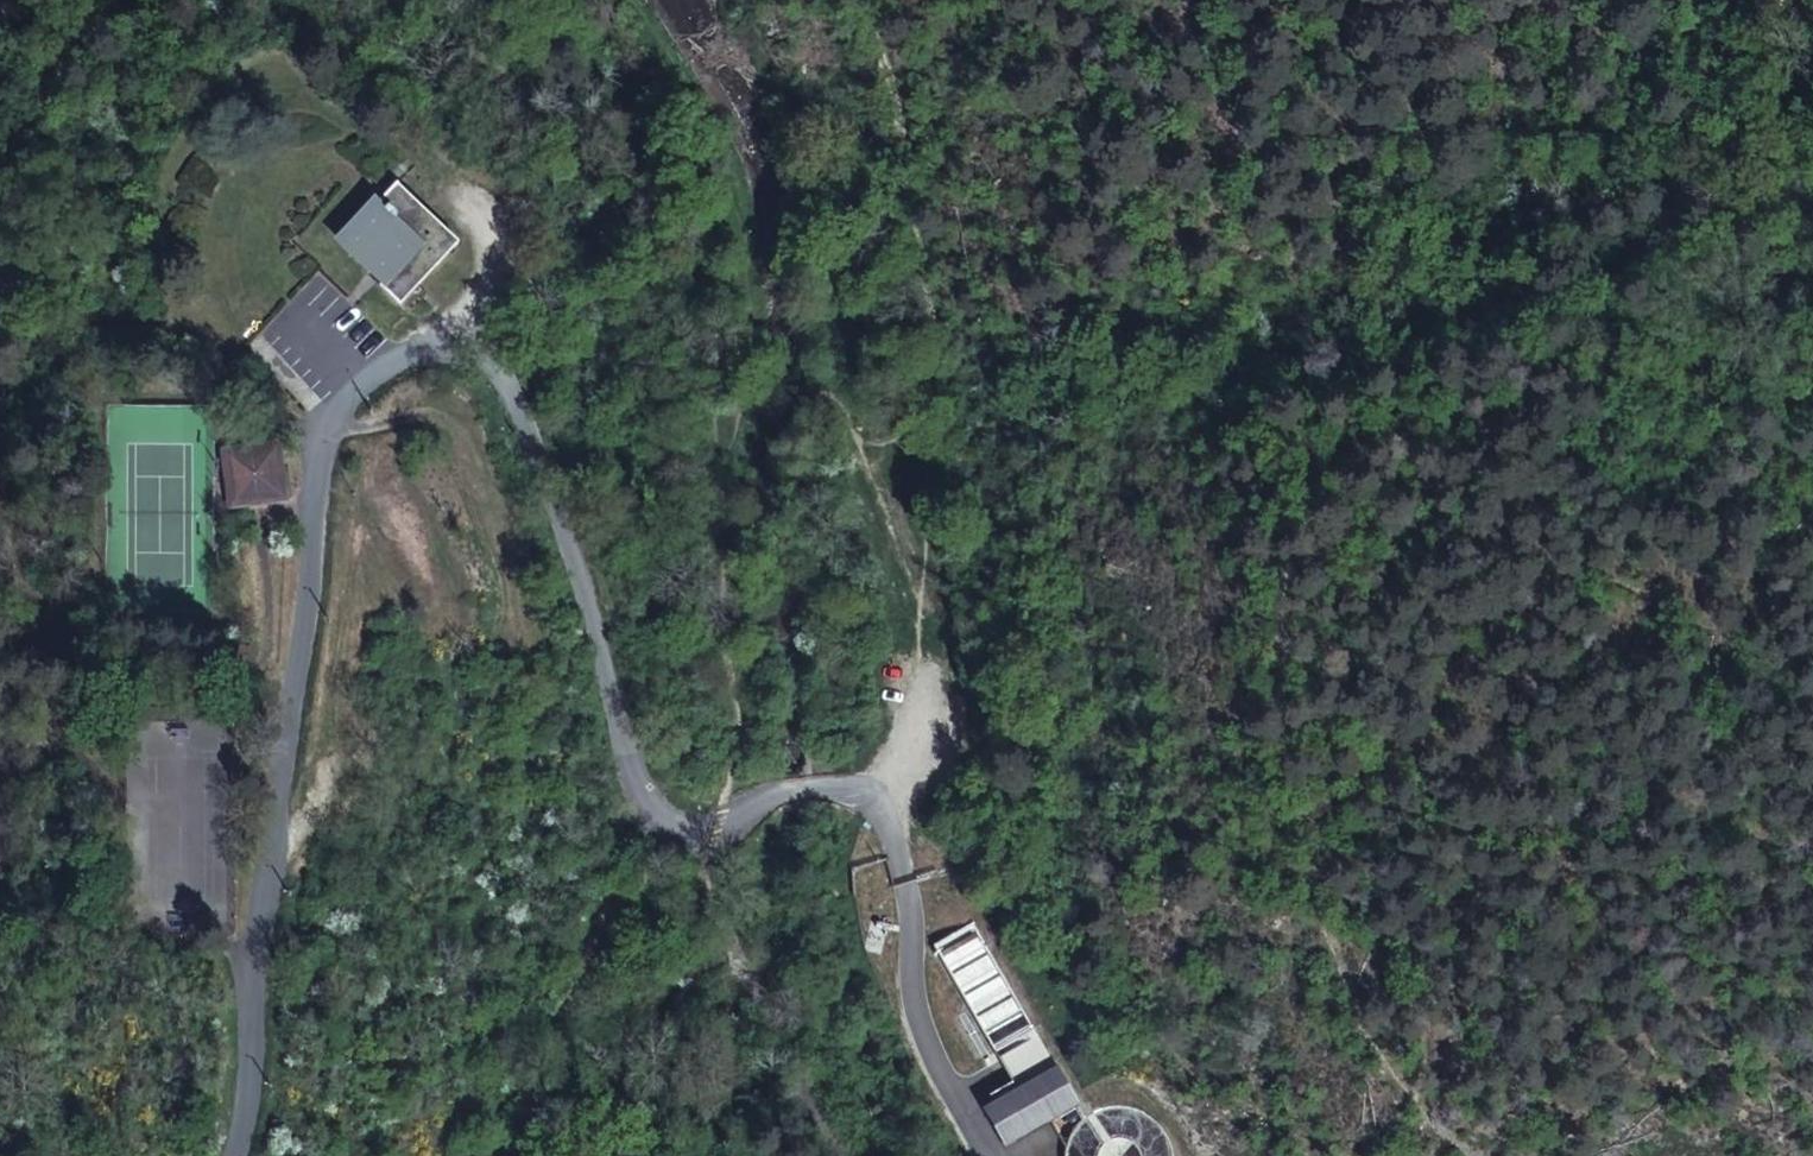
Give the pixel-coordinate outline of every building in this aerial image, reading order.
[(455,244),(395,187),(377,206),(381,210),(344,249),(381,284),(380,286),(382,288),(398,304),(455,244)] [(275,447),(224,454),(231,503),(279,496),(281,496),(275,447)] [(1051,1065),(979,1106),(1000,1143),(1072,1101),(1051,1065)]
